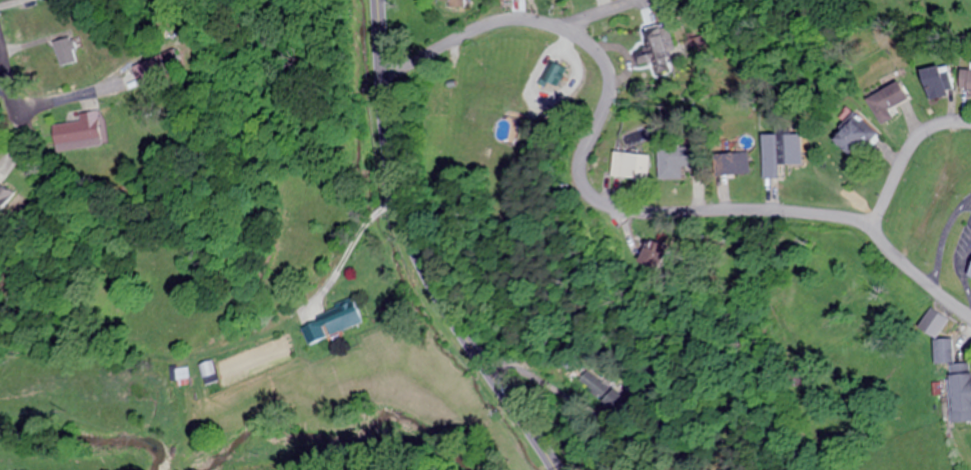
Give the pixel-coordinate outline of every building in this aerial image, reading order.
[(656,68),(669,66),(668,58),(675,57),(670,24),(650,27),(656,68)] [(60,66),(79,60),(72,36),(53,42),(60,66)] [(129,66),(136,84),(177,68),(170,49),(129,66)] [(919,71),(928,100),(954,92),(945,63),(919,71)] [(960,69),(959,97),(970,97),(970,69),(960,69)] [(880,124),(894,117),(890,108),(908,98),(898,79),(865,97),(880,124)] [(64,113),(65,124),(53,125),(55,147),(97,145),(95,112),(64,113)] [(847,154),(872,130),(854,112),(830,137),(847,154)] [(801,164),(801,135),(762,134),(761,177),(775,177),(775,164),(801,164)] [(697,146),(658,147),(658,178),(681,178),(681,167),(697,166),(697,146)] [(647,181),(649,155),(613,152),(610,177),(647,181)] [(749,174),(749,152),(718,152),(718,174),(749,174)] [(661,257),(656,244),(640,251),(645,263),(661,257)] [(353,300),(298,321),(306,344),(362,322),(353,300)] [(917,326),(934,338),(947,320),(931,308),(917,326)] [(952,362),(952,339),(934,339),(934,362),(952,362)] [(203,384),(215,380),(210,360),(198,363),(203,384)] [(949,363),(950,422),(970,421),(970,363),(949,363)]
